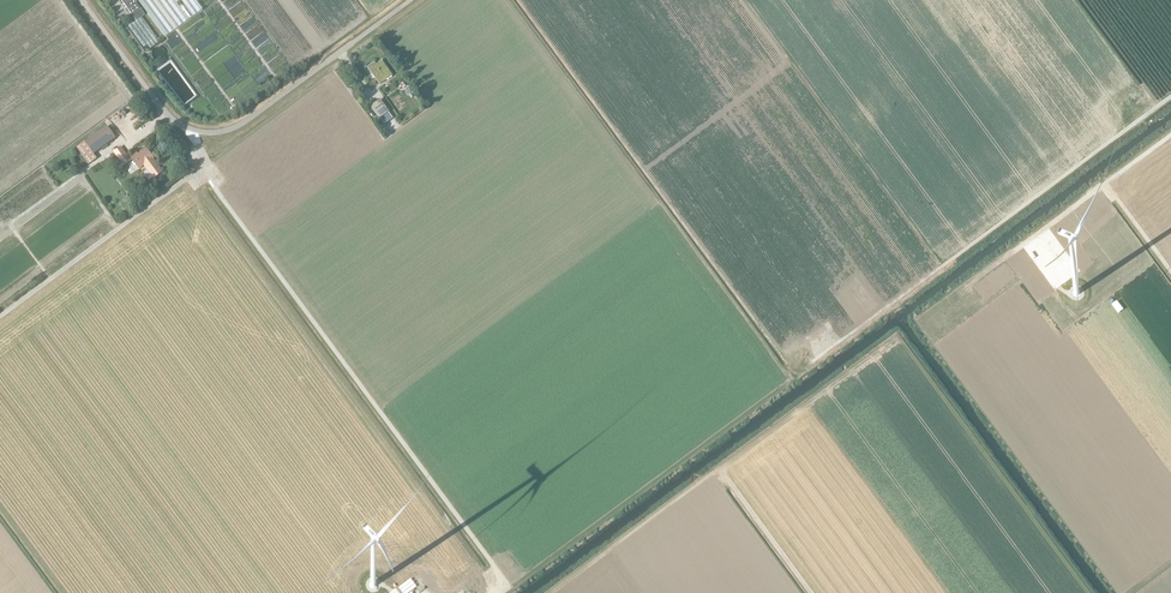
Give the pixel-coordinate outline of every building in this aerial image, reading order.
[(136,21),(145,15),(141,9),(140,9),(136,4),(137,3),(135,0),(120,0),(136,21)] [(195,0),(137,0),(164,38),(202,10),(195,0)] [(160,43),(141,18),(129,27),(144,47),(147,45),(151,50),(160,43)] [(375,65),(373,63),(367,68),(377,81),(378,80),(381,83),(392,76),(381,61),(375,65)] [(201,92),(211,83),(206,77),(196,86),(201,92)] [(379,120),(389,112),(379,100),(370,107),(379,120)] [(106,127),(84,143),(93,155),(115,139),(106,127)] [(93,155),(84,143),(84,142),(76,148),(88,165),(96,159),(93,155)] [(123,167),(133,160),(132,158),(131,159),(121,147),(113,153),(123,167)] [(133,160),(139,168),(144,164),(153,177),(161,172),(151,159),(152,158),(146,149),(137,155),(135,152),(130,156),(132,158),(133,160)] [(1070,292),(1070,293),(1070,294),(1071,294),(1071,295),(1071,296),(1072,297),(1073,298),(1074,298),(1075,299),(1076,299),(1077,299),(1078,299),(1079,298),(1080,298),(1081,297),(1082,296),(1082,295),(1082,294),(1082,293),(1082,292),(1082,291),(1082,290),(1081,289),(1080,288),(1079,288),(1078,287),(1077,287),(1076,287),(1075,287),(1074,288),(1073,288),(1072,289),(1071,290),(1071,291),(1070,292)] [(808,340),(815,350),(832,338),(829,332),(826,334),(823,329),(808,340)] [(379,586),(379,585),(379,584),(379,583),(378,582),(378,581),(377,581),(377,580),(376,580),(375,579),(374,579),(373,579),(372,579),(371,579),(370,580),(369,580),(369,581),(368,581),(368,582),(367,583),(367,584),(367,585),(367,586),(367,587),(368,588),(368,589),(369,589),(369,590),(370,590),(371,591),(372,591),(373,591),(374,591),(375,591),(376,590),(377,590),(377,589),(378,589),(378,588),(379,587),(379,586)]
